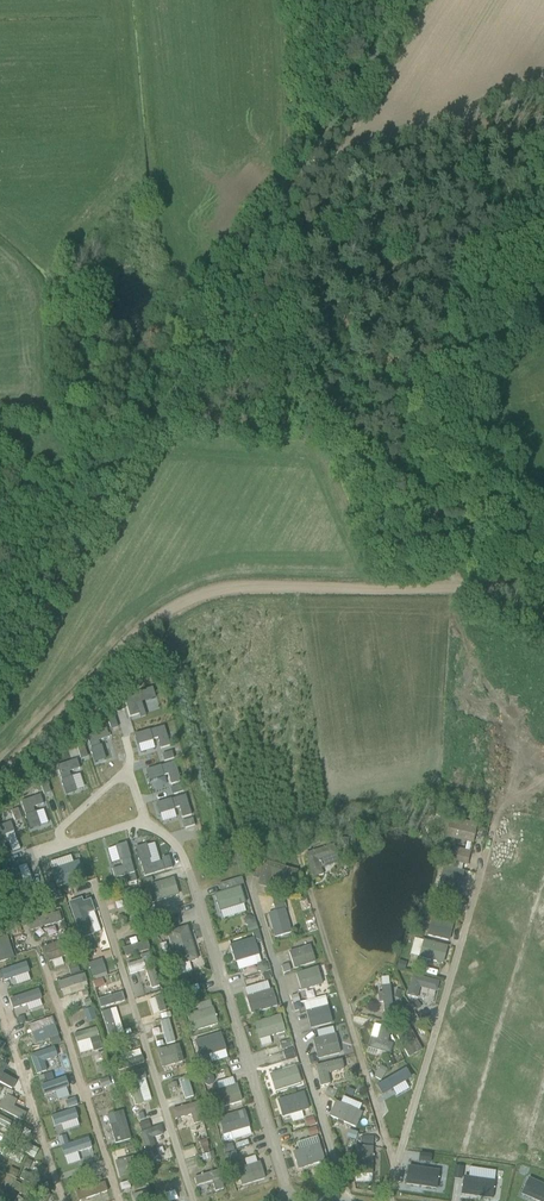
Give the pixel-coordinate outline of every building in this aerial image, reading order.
[(152,689),(124,697),(130,717),(139,715),(136,704),(155,698),(152,689)] [(115,717),(108,719),(110,728),(117,726),(115,717)] [(164,726),(134,735),(137,744),(157,738),(160,749),(170,746),(164,726)] [(106,728),(86,735),(95,763),(105,760),(99,741),(109,738),(106,728)] [(84,747),(77,749),(80,758),(87,756),(84,747)] [(77,760),(57,766),(66,795),(76,792),(69,772),(80,769),(77,760)] [(175,762),(146,771),(149,780),(168,775),(171,785),(180,782),(175,762)] [(47,783),(40,785),(43,794),(50,792),(47,783)] [(181,785),(172,788),(174,795),(183,792),(181,785)] [(41,795),(21,802),(30,830),(39,827),(48,824),(44,811),(35,813),(33,808),(44,804),(41,795)] [(186,796),(156,805),(159,814),(160,814),(174,810),(179,808),(182,818),(192,816),(186,796)] [(18,808),(11,811),(15,821),(22,818),(18,808)] [(193,819),(183,822),(185,829),(195,826),(193,819)] [(463,823),(449,820),(445,835),(472,842),(477,823),(464,820),(463,823)] [(0,826),(0,852),(2,857),(11,853),(20,850),(15,837),(6,840),(4,835),(13,831),(14,831),(10,822),(0,826)] [(543,867),(543,841),(527,847),(535,870),(543,867)] [(333,843),(305,852),(313,875),(322,872),(318,859),(337,852),(333,843)] [(116,847),(107,850),(111,863),(120,861),(122,866),(112,869),(114,879),(134,873),(126,844),(116,847)] [(146,846),(136,848),(144,877),(165,871),(162,861),(151,865),(146,849),(146,846)] [(468,864),(471,850),(454,846),(451,860),(468,864)] [(71,856),(50,863),(53,870),(52,871),(57,888),(81,880),(75,863),(73,864),(71,856)] [(265,860),(258,883),(267,886),(272,873),(295,879),(297,869),(265,860)] [(17,867),(8,871),(18,898),(36,891),(33,882),(23,886),(22,881),(31,878),(26,865),(17,868),(17,867)] [(465,877),(442,871),(438,889),(461,894),(465,877)] [(135,874),(126,877),(128,884),(137,881),(135,874)] [(173,877),(146,885),(151,901),(178,894),(173,877)] [(242,878),(230,881),(232,887),(240,884),(243,883),(242,878)] [(53,884),(46,887),(48,894),(56,892),(53,884)] [(232,887),(214,892),(219,910),(245,901),(240,884),(232,887)] [(130,891),(120,893),(129,918),(138,915),(130,891)] [(94,910),(89,898),(82,899),(81,896),(68,901),(80,937),(94,933),(87,912),(94,910)] [(228,907),(229,914),(244,911),(242,904),(228,907)] [(284,907),(267,912),(274,936),(291,931),(284,907)] [(140,916),(133,918),(135,925),(142,923),(140,916)] [(453,922),(432,917),(427,935),(449,940),(453,922)] [(18,923),(11,925),(13,934),(21,932),(18,923)] [(248,925),(246,926),(248,933),(258,930),(256,923),(252,924),(248,925)] [(187,925),(166,931),(176,964),(197,958),(187,925)] [(253,936),(229,943),(234,961),(259,953),(253,936)] [(67,937),(43,945),(48,960),(72,952),(67,937)] [(124,946),(126,956),(151,949),(148,939),(124,946)] [(446,944),(423,939),(419,956),(442,962),(446,944)] [(310,944),(289,950),(294,967),(315,960),(310,944)] [(102,957),(89,962),(95,979),(108,974),(102,957)] [(77,964),(68,967),(70,975),(79,972),(77,964)] [(317,966),(296,972),(301,990),(322,983),(317,966)] [(156,969),(147,972),(152,987),(161,984),(156,969)] [(268,972),(262,974),(264,981),(271,979),(268,972)] [(439,980),(413,973),(408,994),(417,996),(420,986),(436,990),(439,980)] [(84,975),(58,982),(60,990),(87,983),(84,975)] [(390,984),(382,984),(382,991),(378,991),(378,1002),(383,1001),(383,1009),(393,1008),(390,984)] [(272,987),(245,995),(251,1013),(277,1005),(272,987)] [(123,988),(107,991),(108,999),(124,996),(123,988)] [(213,1005),(186,1013),(191,1031),(218,1023),(213,1005)] [(328,1005),(306,1010),(310,1027),(332,1022),(328,1005)] [(92,1008),(84,1011),(88,1022),(96,1020),(92,1008)] [(280,1013),(253,1021),(258,1039),(285,1031),(280,1013)] [(24,1016),(16,1018),(19,1025),(26,1022),(24,1016)] [(49,1033),(53,1027),(36,1017),(32,1023),(49,1033)] [(392,1025),(381,1022),(380,1026),(374,1024),(368,1046),(390,1053),(393,1042),(388,1041),(392,1025)] [(404,1032),(397,1035),(409,1057),(421,1050),(410,1029),(404,1032)] [(220,1031),(194,1039),(199,1057),(225,1049),(220,1031)] [(335,1033),(312,1038),(317,1058),(340,1052),(335,1033)] [(58,1036),(49,1039),(52,1046),(60,1043),(58,1036)] [(91,1038),(78,1042),(81,1053),(94,1049),(91,1038)] [(179,1045),(157,1051),(162,1068),(183,1062),(179,1045)] [(54,1047),(30,1056),(37,1075),(47,1072),(43,1062),(57,1057),(54,1047)] [(342,1058),(315,1064),(320,1085),(330,1083),(328,1072),(344,1068),(342,1058)] [(381,1080),(388,1068),(381,1064),(374,1075),(381,1080)] [(295,1065),(270,1073),(275,1090),(301,1082),(295,1065)] [(143,1070),(126,1075),(135,1106),(143,1103),(137,1082),(146,1079),(143,1070)] [(401,1095),(414,1086),(405,1073),(397,1078),(392,1071),(388,1074),(401,1095)] [(180,1078),(184,1098),(193,1096),(189,1076),(180,1078)] [(108,1078),(99,1081),(102,1088),(111,1085),(108,1078)] [(236,1083),(210,1091),(215,1108),(242,1100),(236,1083)] [(391,1086),(384,1090),(396,1109),(402,1105),(391,1086)] [(328,1088),(325,1094),(332,1097),(335,1092),(328,1088)] [(303,1091),(276,1099),(281,1116),(309,1108),(303,1091)] [(0,1107),(0,1110),(22,1122),(26,1113),(14,1107),(17,1101),(6,1095),(0,1107)] [(75,1098),(65,1102),(67,1109),(78,1105),(75,1098)] [(362,1111),(336,1100),(329,1115),(356,1126),(362,1111)] [(198,1101),(171,1108),(174,1118),(190,1114),(193,1123),(203,1120),(198,1101)] [(244,1109),(218,1117),(223,1134),(250,1126),(244,1109)] [(148,1121),(138,1124),(140,1130),(150,1127),(148,1121)] [(18,1124),(16,1129),(22,1132),(24,1127),(18,1124)] [(161,1125),(140,1131),(148,1158),(158,1155),(152,1137),(163,1133),(161,1125)] [(344,1151),(352,1153),(358,1131),(350,1129),(344,1151)] [(5,1136),(1,1143),(6,1145),(9,1139),(5,1136)] [(66,1137),(58,1139),(60,1147),(69,1144),(66,1137)] [(207,1139),(200,1141),(202,1147),(203,1147),(204,1152),(209,1151),(208,1146),(209,1146),(207,1139)] [(319,1143),(293,1151),(298,1168),(324,1160),(319,1143)] [(372,1146),(355,1146),(354,1173),(372,1173),(372,1146)] [(419,1153),(418,1162),(431,1163),(432,1155),(419,1153)] [(132,1156),(117,1159),(121,1178),(136,1173),(132,1156)] [(27,1159),(23,1167),(29,1170),(32,1162),(27,1159)] [(260,1161),(236,1167),(241,1185),(265,1178),(260,1161)] [(408,1166),(405,1185),(436,1190),(438,1180),(426,1179),(428,1169),(408,1166)] [(455,1166),(453,1178),(461,1180),(463,1168),(455,1166)] [(11,1167),(8,1174),(16,1177),(19,1171),(11,1167)] [(218,1169),(193,1177),(196,1185),(211,1181),(214,1191),(223,1188),(218,1169)] [(85,1173),(76,1176),(80,1189),(89,1186),(85,1173)] [(464,1176),(461,1195),(492,1200),(493,1190),(482,1189),(483,1179),(464,1176)] [(161,1195),(163,1200),(172,1200),(180,1197),(176,1188),(161,1195)] [(110,1198),(99,1193),(96,1198),(101,1200),(108,1200),(110,1198)]
